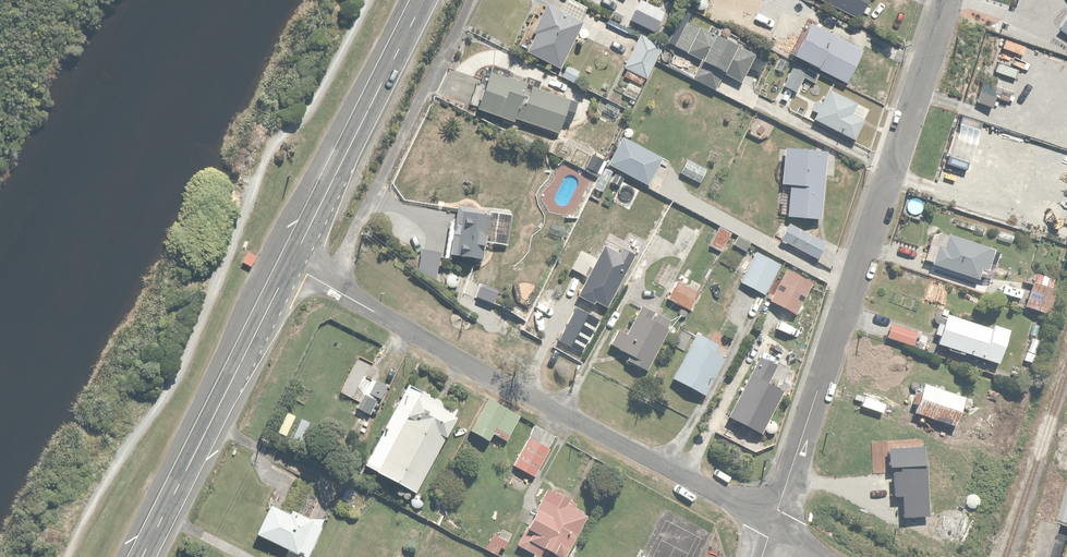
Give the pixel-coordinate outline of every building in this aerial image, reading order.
[(855,17),(863,0),(818,0),(855,17)] [(662,14),(637,1),(627,21),(612,14),(606,27),(626,37),(631,26),(651,36),(662,14)] [(577,23),(541,8),(522,51),(558,67),(577,23)] [(753,58),(683,23),(670,49),(696,62),(687,81),(710,92),(719,75),(737,84),(744,70),(757,77),(762,67),(751,62),(753,58)] [(853,48),(803,26),(790,55),(840,77),(853,48)] [(661,44),(637,32),(620,67),(644,79),(661,44)] [(563,65),(558,76),(573,83),(578,72),(563,65)] [(816,78),(791,65),(780,88),(794,95),(801,81),(812,86),(816,78)] [(525,82),(481,68),(467,110),(509,124),(511,119),(553,133),(559,115),(570,118),(575,102),(524,85),(525,82)] [(638,89),(626,83),(620,97),(632,103),(638,89)] [(852,105),(819,90),(807,117),(840,132),(852,105)] [(657,147),(616,129),(604,155),(645,174),(657,147)] [(816,220),(819,150),(778,148),(777,184),(785,184),(783,218),(816,220)] [(582,169),(598,178),(605,165),(589,156),(582,169)] [(703,172),(684,161),(676,175),(695,185),(703,172)] [(639,191),(625,183),(612,205),(626,213),(639,191)] [(483,211),(454,209),(450,258),(479,260),(483,211)] [(823,245),(786,224),(775,241),(812,262),(823,245)] [(720,253),(730,233),(716,226),(707,246),(720,253)] [(982,249),(932,235),(924,264),(974,278),(982,249)] [(747,244),(735,238),(730,248),(741,254),(747,244)] [(616,256),(599,248),(593,260),(576,251),(567,269),(582,277),(574,294),(580,297),(578,301),(588,305),(590,301),(605,309),(631,256),(619,250),(616,256)] [(255,256),(245,253),(240,267),(249,270),(255,256)] [(778,267),(754,254),(738,283),(762,296),(778,267)] [(809,284),(782,270),(765,302),(792,316),(809,284)] [(1032,310),(1046,315),(1054,290),(1049,288),(1052,277),(1033,271),(1023,301),(1034,305),(1032,310)] [(675,279),(664,298),(687,311),(698,293),(675,279)] [(639,365),(660,323),(630,308),(610,351),(639,365)] [(1001,337),(942,317),(933,344),(992,364),(1001,337)] [(914,333),(887,325),(884,338),(910,345),(914,333)] [(698,397),(721,355),(692,339),(669,381),(698,397)] [(1034,356),(1023,352),(1019,362),(1031,366),(1034,356)] [(771,365),(752,357),(726,419),(761,434),(775,402),(759,395),(771,365)] [(384,385),(371,379),(364,394),(377,400),(384,385)] [(357,465),(408,492),(453,410),(402,382),(357,465)] [(959,398),(917,384),(908,411),(950,424),(959,398)] [(517,416),(481,396),(463,429),(482,440),(488,429),(505,438),(517,416)] [(370,404),(359,398),(351,414),(362,420),(370,404)] [(546,441),(523,429),(509,454),(532,466),(546,441)] [(1058,522),(1066,525),(1066,493),(1058,522)] [(581,517),(538,495),(515,540),(549,556),(561,556),(581,517)] [(267,502),(252,534),(302,556),(317,525),(267,502)] [(1060,530),(1050,556),(1061,556),(1066,541),(1066,532),(1060,530)] [(480,548),(492,555),(497,547),(501,550),(505,543),(489,534),(480,548)]
